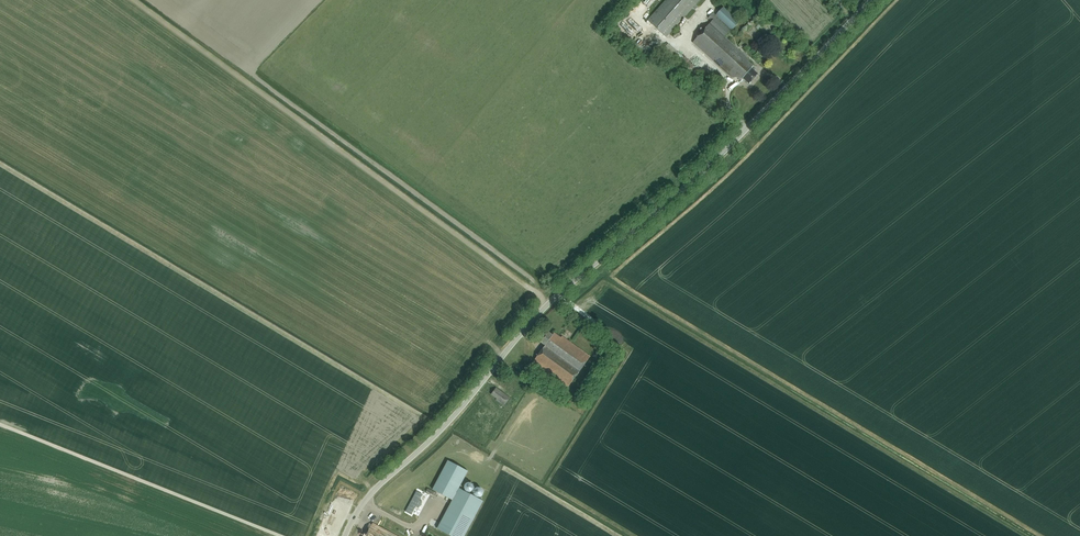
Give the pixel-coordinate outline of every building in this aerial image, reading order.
[(648,20),(667,37),(693,8),(695,5),(700,0),(666,0),(648,20)] [(732,30),(740,22),(724,8),(716,15),(732,30)] [(712,21),(693,43),(735,81),(738,78),(741,80),(743,79),(749,85),(758,75),(754,71),(756,69),(753,67),(754,66),(748,61),(749,60),(745,57),(746,56),(725,37),(731,30),(713,13),(708,18),(712,21)] [(678,53),(671,61),(688,75),(696,66),(679,52),(678,53)] [(568,387),(590,357),(562,336),(561,338),(554,333),(553,335),(547,331),(540,341),(545,346),(533,362),(568,387)] [(504,406),(510,398),(496,388),(492,394),(497,398),(496,400),(504,406)] [(468,471),(448,460),(432,490),(452,500),(437,529),(451,535),(465,535),(484,501),(459,488),(468,471)] [(464,487),(464,488),(464,489),(464,490),(465,491),(466,492),(468,492),(469,493),(470,492),(471,492),(472,491),(473,490),(474,489),(474,488),(474,486),(473,485),(472,484),(471,483),(470,483),(469,483),(468,483),(466,483),(465,484),(464,485),(464,487)] [(473,491),(473,493),(473,494),(474,495),(475,496),(476,497),(477,497),(478,497),(480,497),(481,497),(482,496),(482,495),(483,494),(483,492),(483,491),(482,490),(482,489),(481,488),(480,488),(478,488),(477,488),(476,488),(475,489),(474,490),(473,491)] [(414,503),(411,509),(417,512),(428,492),(422,489),(417,497),(415,496),(411,502),(414,503)] [(373,523),(366,535),(397,535),(373,523)]
